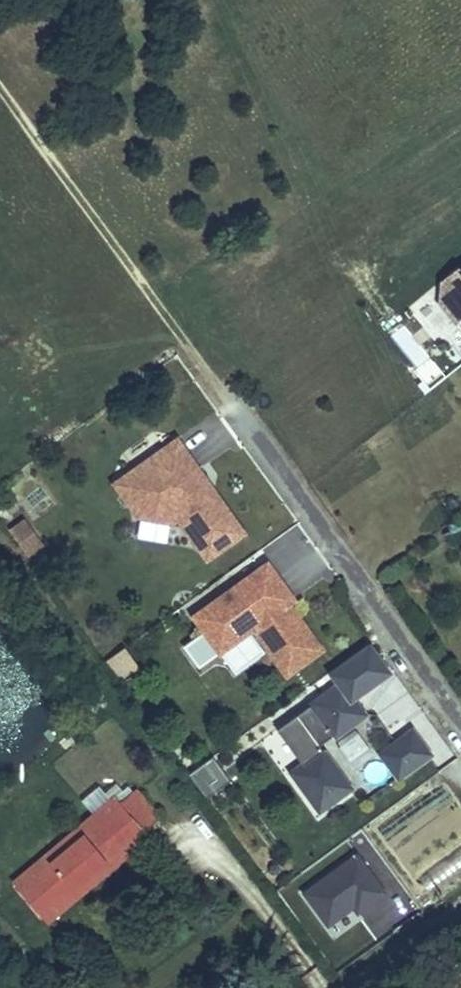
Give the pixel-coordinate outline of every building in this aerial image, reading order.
[(460,272),(458,268),(441,282),(439,303),(456,324),(460,320),(460,272)] [(244,534),(213,491),(208,494),(203,488),(206,481),(177,440),(134,470),(145,485),(143,486),(137,517),(172,523),(177,518),(207,560),(244,534)] [(145,485),(134,470),(114,484),(137,517),(143,486),(145,485)] [(213,491),(206,481),(203,488),(208,494),(213,491)] [(39,543),(24,523),(11,533),(26,553),(39,543)] [(285,616),(280,609),(288,604),(293,600),(267,564),(194,617),(204,632),(220,653),(250,631),(253,629),(287,675),(321,650),(293,611),(285,616)] [(293,611),(288,604),(280,609),(285,616),(293,611)] [(235,674),(265,652),(250,631),(220,653),(235,674)] [(220,653),(204,632),(183,647),(199,668),(220,653)] [(335,739),(369,714),(357,698),(394,672),(371,641),(328,672),(336,683),(308,703),(310,705),(276,729),(301,762),(288,772),(319,814),(355,788),(326,749),(323,751),(319,745),(333,735),(335,739)] [(138,671),(123,649),(111,658),(127,679),(138,671)] [(127,679),(111,658),(105,662),(121,684),(127,679)] [(414,726),(406,715),(389,727),(397,738),(414,726)] [(398,781),(435,754),(414,726),(397,738),(377,753),(398,781)] [(339,748),(350,764),(370,750),(359,734),(339,748)] [(208,798),(231,783),(214,758),(191,773),(208,798)] [(111,801),(99,786),(82,800),(94,815),(111,801)] [(448,790),(411,800),(418,826),(454,816),(448,790)] [(42,914),(121,847),(127,854),(146,838),(140,831),(158,817),(136,791),(119,806),(113,799),(111,801),(94,815),(76,830),(81,837),(20,888),(42,914)] [(20,888),(81,837),(76,830),(15,881),(20,888)] [(48,920),(127,854),(121,847),(42,914),(48,920)] [(385,894),(354,852),(298,893),(323,928),(353,906),(358,913),(385,894)]
